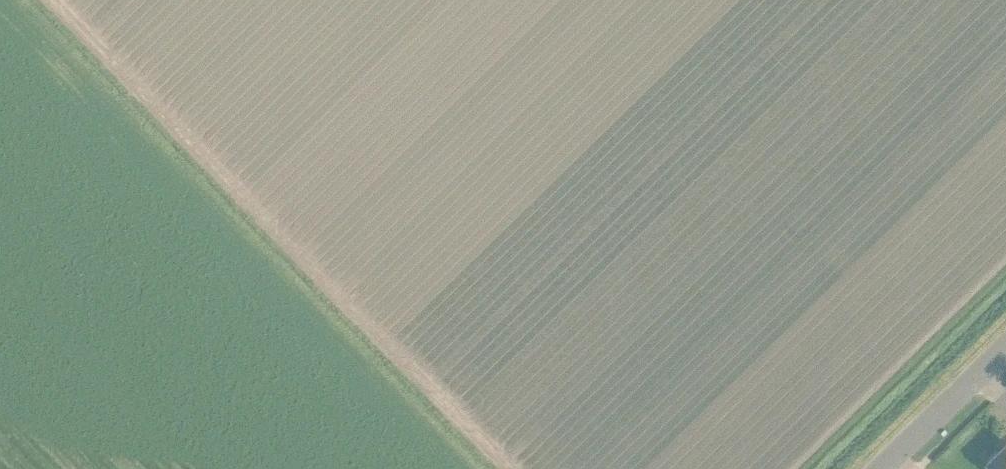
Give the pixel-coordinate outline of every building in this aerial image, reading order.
[(987,458),(998,468),(1005,468),(1005,434),(995,444),(998,447),(987,458)]
